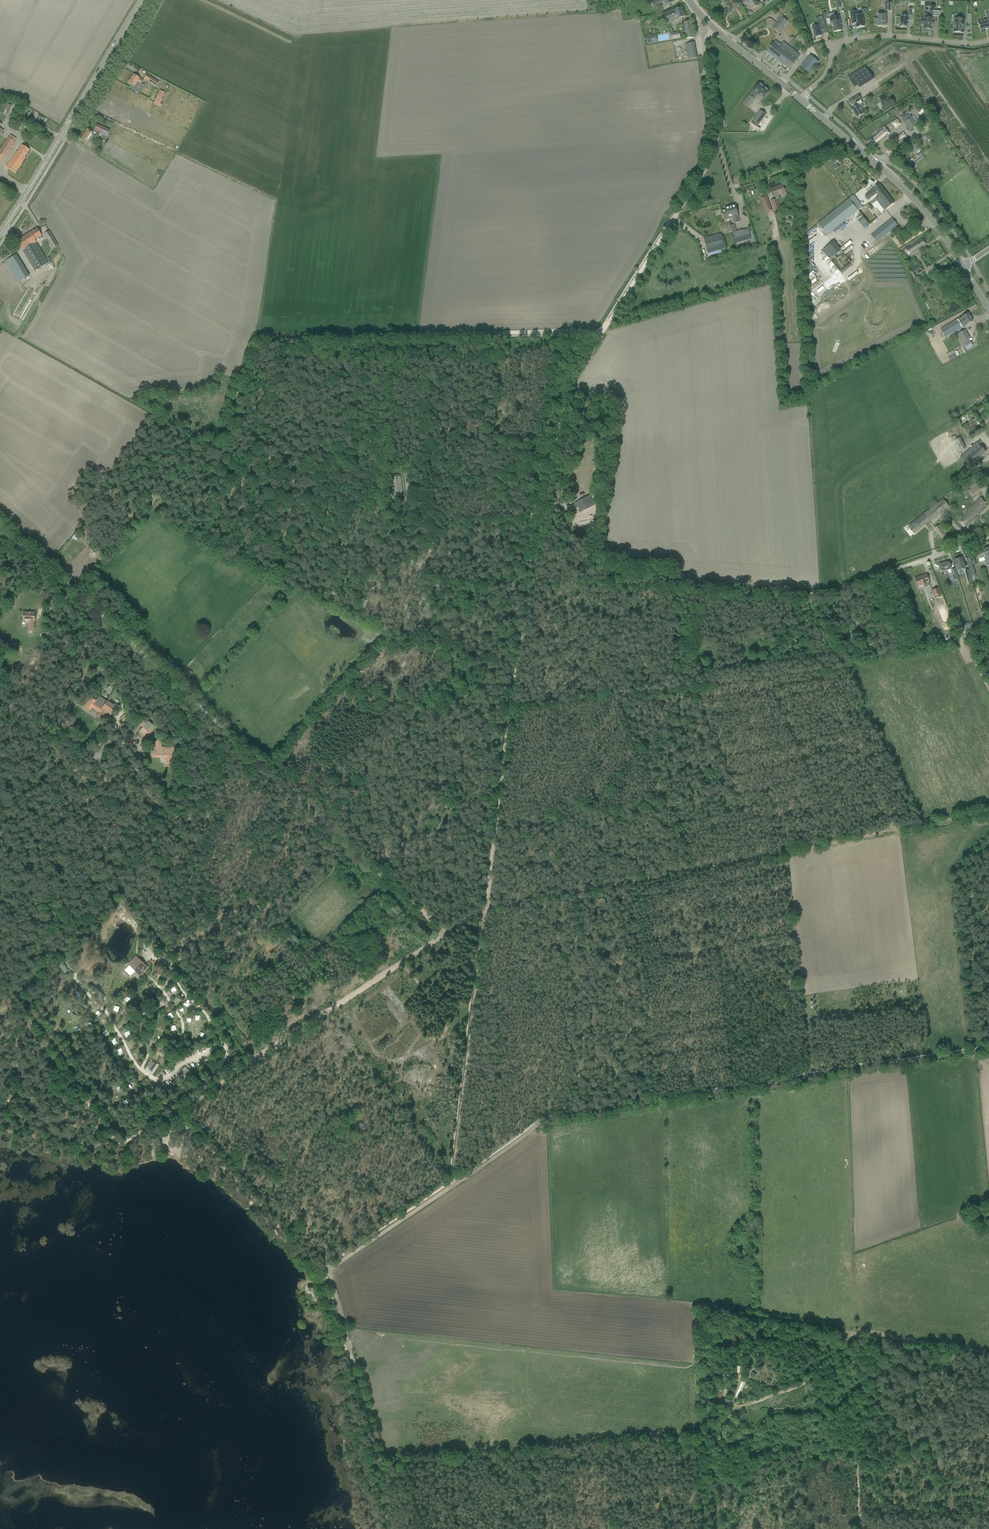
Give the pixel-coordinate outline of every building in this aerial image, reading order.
[(653,4),(655,8),(661,4),(660,3),(664,1),(666,5),(667,5),(672,2),(670,0),(660,0),(653,4)] [(820,11),(817,0),(813,0),(799,4),(802,12),(810,10),(812,14),(820,11)] [(755,1),(748,6),(750,10),(760,5),(759,2),(756,4),(755,1)] [(893,11),(893,3),(888,2),(888,5),(885,5),(885,11),(890,11),(893,11)] [(662,15),(665,23),(674,19),(675,21),(678,20),(678,19),(685,16),(681,7),(662,15)] [(921,19),(921,26),(923,26),(923,29),(925,29),(925,30),(924,30),(928,30),(927,30),(927,29),(929,29),(929,28),(932,29),(932,26),(933,27),(933,24),(932,24),(933,18),(932,18),(932,17),(936,17),(937,17),(937,11),(929,10),(929,14),(930,15),(930,18),(925,18),(925,19),(921,19)] [(865,26),(863,14),(857,15),(857,11),(850,13),(852,24),(855,24),(856,28),(865,26)] [(886,26),(886,13),(877,14),(878,18),(874,19),(874,25),(878,25),(878,26),(882,26),(883,27),(885,27),(886,26)] [(841,23),(839,16),(829,18),(831,25),(832,24),(833,32),(841,31),(840,23),(841,23)] [(896,16),(895,25),(900,26),(899,27),(901,27),(903,27),(907,27),(908,17),(900,16),(900,17),(896,16)] [(782,17),(773,27),(779,32),(788,22),(782,17)] [(964,23),(964,19),(955,18),(954,18),(955,18),(954,25),(953,25),(953,28),(954,28),(953,32),(963,33),(962,33),(962,29),(964,29),(964,23)] [(825,28),(823,20),(818,22),(819,25),(812,28),(815,38),(823,36),(821,29),(825,28)] [(978,22),(980,31),(988,29),(988,20),(978,22)] [(693,38),(690,21),(683,22),(686,39),(693,38)] [(670,32),(671,40),(679,39),(678,31),(677,31),(677,32),(673,33),(673,32),(670,32)] [(646,37),(647,44),(657,43),(656,35),(646,37)] [(770,48),(767,52),(777,60),(785,50),(786,49),(781,45),(775,41),(774,43),(770,48)] [(685,44),(688,60),(697,58),(694,43),(685,44)] [(785,50),(777,60),(789,70),(797,60),(794,57),(797,54),(794,52),(791,55),(785,50)] [(810,55),(801,67),(810,74),(819,63),(810,55)] [(848,77),(854,88),(858,86),(859,88),(873,79),(865,66),(848,77)] [(133,74),(128,83),(132,85),(131,86),(129,88),(133,91),(135,92),(141,84),(143,81),(139,78),(137,77),(133,74)] [(143,80),(155,87),(158,82),(146,75),(143,80)] [(768,91),(759,83),(753,90),(749,95),(743,103),(748,107),(755,100),(753,98),(757,93),(758,94),(763,97),(765,94),(766,95),(768,92),(767,92),(768,91)] [(159,107),(165,93),(159,90),(153,105),(159,107)] [(861,109),(859,105),(862,103),(860,100),(861,100),(858,95),(848,101),(851,106),(852,105),(854,108),(850,110),(856,119),(864,113),(862,109),(861,109)] [(7,116),(13,103),(7,100),(5,103),(2,102),(0,106),(0,113),(7,116)] [(753,120),(751,122),(757,127),(759,125),(766,115),(760,111),(753,120)] [(904,122),(903,123),(910,131),(919,125),(912,116),(911,117),(909,114),(902,119),(904,122)] [(33,124),(31,127),(39,132),(46,121),(38,116),(35,121),(37,123),(36,126),(33,124)] [(892,122),(894,127),(901,124),(899,119),(892,122)] [(15,129),(20,132),(24,123),(19,121),(15,129)] [(94,130),(93,132),(87,128),(81,138),(87,141),(91,136),(94,137),(97,132),(101,133),(101,132),(108,135),(109,131),(96,125),(94,130)] [(872,148),(890,134),(884,127),(879,131),(880,132),(868,142),(872,148)] [(890,141),(893,145),(906,137),(903,132),(890,141)] [(15,142),(9,137),(0,151),(0,164),(15,142)] [(909,149),(912,153),(920,147),(917,143),(909,149)] [(15,173),(25,157),(24,157),(29,150),(22,145),(17,152),(16,151),(6,167),(15,173)] [(870,191),(865,195),(869,199),(873,196),(876,194),(878,197),(875,199),(882,207),(884,210),(884,211),(890,206),(894,203),(879,184),(872,189),(873,189),(870,192),(870,191)] [(780,201),(778,195),(785,192),(783,185),(778,187),(779,187),(776,188),(776,187),(772,189),(776,199),(771,201),(774,210),(779,208),(777,202),(780,201)] [(854,195),(818,224),(826,235),(862,206),(854,195)] [(761,198),(766,213),(771,211),(766,196),(761,198)] [(722,211),(724,219),(732,217),(734,223),(740,222),(738,217),(738,216),(735,205),(725,208),(726,210),(722,211)] [(864,228),(869,224),(861,215),(856,219),(864,228)] [(892,218),(871,235),(876,242),(897,226),(892,218)] [(17,240),(19,245),(35,270),(48,262),(36,242),(34,240),(41,236),(37,228),(17,240)] [(733,233),(736,244),(746,241),(742,230),(733,233)] [(44,234),(52,249),(58,246),(49,231),(44,234)] [(704,239),(708,253),(725,248),(721,234),(704,239)] [(926,244),(922,238),(910,246),(904,249),(908,255),(913,252),(926,244)] [(851,263),(833,241),(823,250),(840,272),(851,263)] [(21,262),(10,269),(18,283),(29,276),(21,262)] [(910,270),(913,275),(924,271),(921,264),(910,270)] [(962,317),(957,320),(944,327),(940,329),(945,337),(948,335),(961,328),(966,325),(973,321),(968,313),(962,317)] [(957,334),(962,342),(969,338),(965,330),(957,334)] [(958,419),(966,432),(969,436),(982,428),(972,411),(958,419)] [(951,437),(958,451),(965,448),(957,434),(951,437)] [(977,460),(986,451),(980,445),(973,451),(971,448),(968,450),(960,458),(969,467),(977,460)] [(392,476),(395,496),(405,495),(403,475),(392,476)] [(973,497),(985,486),(983,484),(977,479),(970,486),(972,488),(968,491),(973,497)] [(576,505),(580,512),(593,505),(589,498),(576,505)] [(958,519),(960,520),(958,522),(964,527),(986,503),(980,498),(962,517),(961,516),(958,519)] [(914,533),(939,513),(934,506),(908,526),(914,533)] [(941,539),(946,537),(940,524),(935,527),(941,539)] [(985,548),(980,550),(980,551),(976,552),(979,559),(982,558),(984,557),(987,566),(988,565),(988,560),(985,548)] [(955,560),(957,569),(965,567),(962,557),(955,560)] [(945,563),(945,564),(939,565),(941,572),(951,569),(949,561),(945,563)] [(930,585),(926,574),(915,578),(918,586),(923,584),(924,587),(930,585)] [(932,590),(935,598),(941,596),(938,588),(932,590)] [(940,604),(936,606),(940,618),(944,617),(943,615),(947,613),(943,601),(939,602),(940,604)] [(27,631),(34,631),(34,628),(33,628),(34,621),(34,613),(23,612),(23,620),(28,620),(27,631)] [(849,641),(855,634),(853,632),(846,639),(849,641)] [(91,698),(88,702),(85,707),(84,707),(90,710),(92,708),(99,713),(97,717),(104,721),(104,720),(105,720),(105,719),(113,706),(107,701),(107,702),(99,696),(97,699),(96,699),(95,701),(90,697),(90,698),(91,698)] [(120,719),(123,723),(128,718),(125,714),(120,719)] [(140,725),(149,734),(155,728),(145,719),(140,725)] [(121,736),(119,731),(109,735),(111,740),(118,737),(121,736)] [(96,764),(112,743),(106,739),(91,759),(96,764)] [(174,763),(173,748),(164,748),(164,747),(163,747),(163,748),(161,748),(161,742),(161,739),(155,739),(155,746),(156,746),(156,749),(156,752),(153,752),(153,753),(152,753),(153,755),(153,756),(169,755),(169,763),(174,763)] [(138,962),(139,961),(136,958),(133,961),(133,960),(129,965),(139,975),(141,973),(143,971),(145,969),(138,962)] [(61,968),(65,973),(69,970),(62,961),(57,964),(60,968),(61,968)] [(735,1396),(737,1397),(744,1381),(742,1381),(735,1396)]
